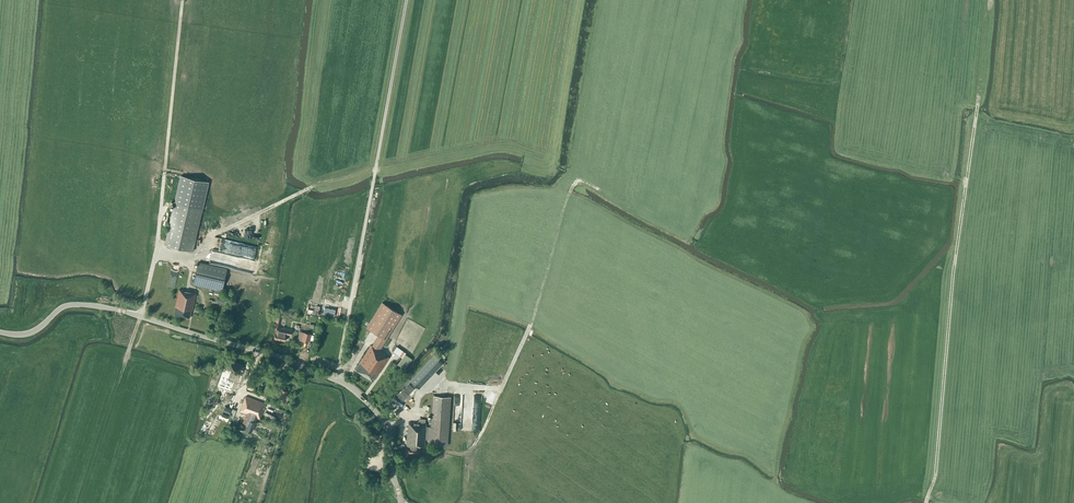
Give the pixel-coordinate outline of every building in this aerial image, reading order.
[(165,245),(192,251),(208,182),(181,176),(165,245)] [(214,293),(210,310),(224,314),(228,296),(218,294),(219,291),(221,291),(227,269),(198,262),(193,284),(215,290),(214,293)] [(176,307),(174,315),(189,318),(191,311),(192,311),(196,293),(179,289),(175,307),(176,307)] [(378,335),(372,346),(371,345),(355,370),(373,381),(377,374),(378,374),(389,357),(384,354),(379,351),(401,315),(382,303),(366,328),(378,335)] [(336,310),(325,308),(324,315),(335,317),(336,310)] [(291,330),(283,328),(277,327),(276,333),(275,333),(274,338),(285,341),(286,335),(290,336),(291,330)] [(310,334),(304,332),(302,340),(308,342),(310,334)] [(355,338),(352,345),(361,349),(365,343),(355,338)] [(406,353),(396,346),(393,352),(402,358),(397,364),(404,369),(412,359),(405,354),(406,353)] [(443,362),(434,354),(410,380),(419,388),(443,362)] [(241,378),(240,377),(244,366),(228,360),(225,368),(224,368),(217,387),(224,390),(222,393),(227,395),(229,391),(231,392),(231,391),(236,393),(241,378)] [(280,397),(284,399),(287,390),(281,388),(280,391),(279,391),(277,396),(276,399),(279,400),(280,397)] [(255,417),(260,419),(265,403),(246,396),(244,401),(241,400),(239,405),(242,406),(240,411),(249,415),(247,419),(248,419),(244,429),(251,432),(255,422),(253,421),(255,417)] [(451,397),(433,396),(431,427),(426,427),(426,424),(425,424),(425,419),(419,419),(418,423),(408,422),(406,453),(419,454),(420,446),(424,446),(425,440),(430,440),(430,445),(447,446),(451,397)]
